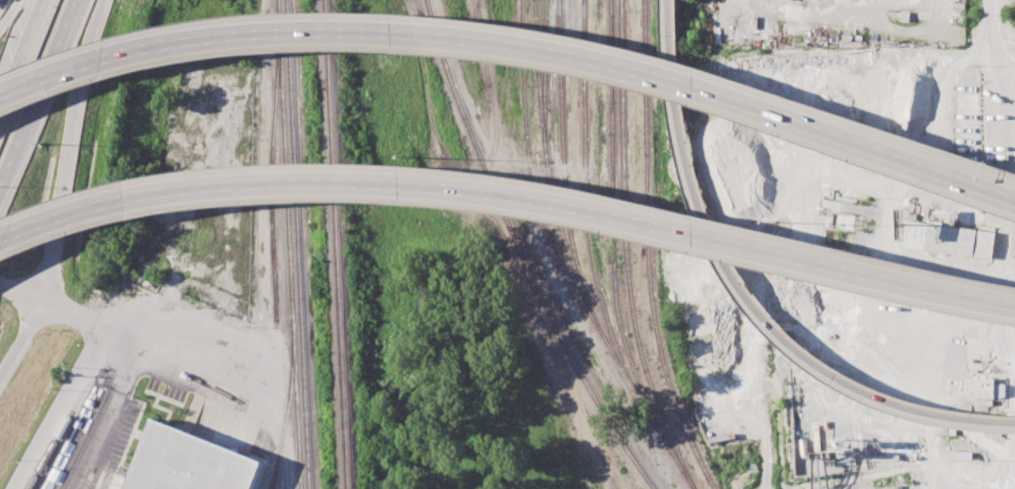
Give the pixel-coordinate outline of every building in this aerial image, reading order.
[(906,220),(998,232),(995,259),(902,248),(906,220)] [(995,398),(994,378),(965,378),(965,399),(995,398)] [(995,398),(1005,398),(1005,384),(995,384),(995,398)] [(264,462),(253,488),(126,488),(154,418),(264,462)]
